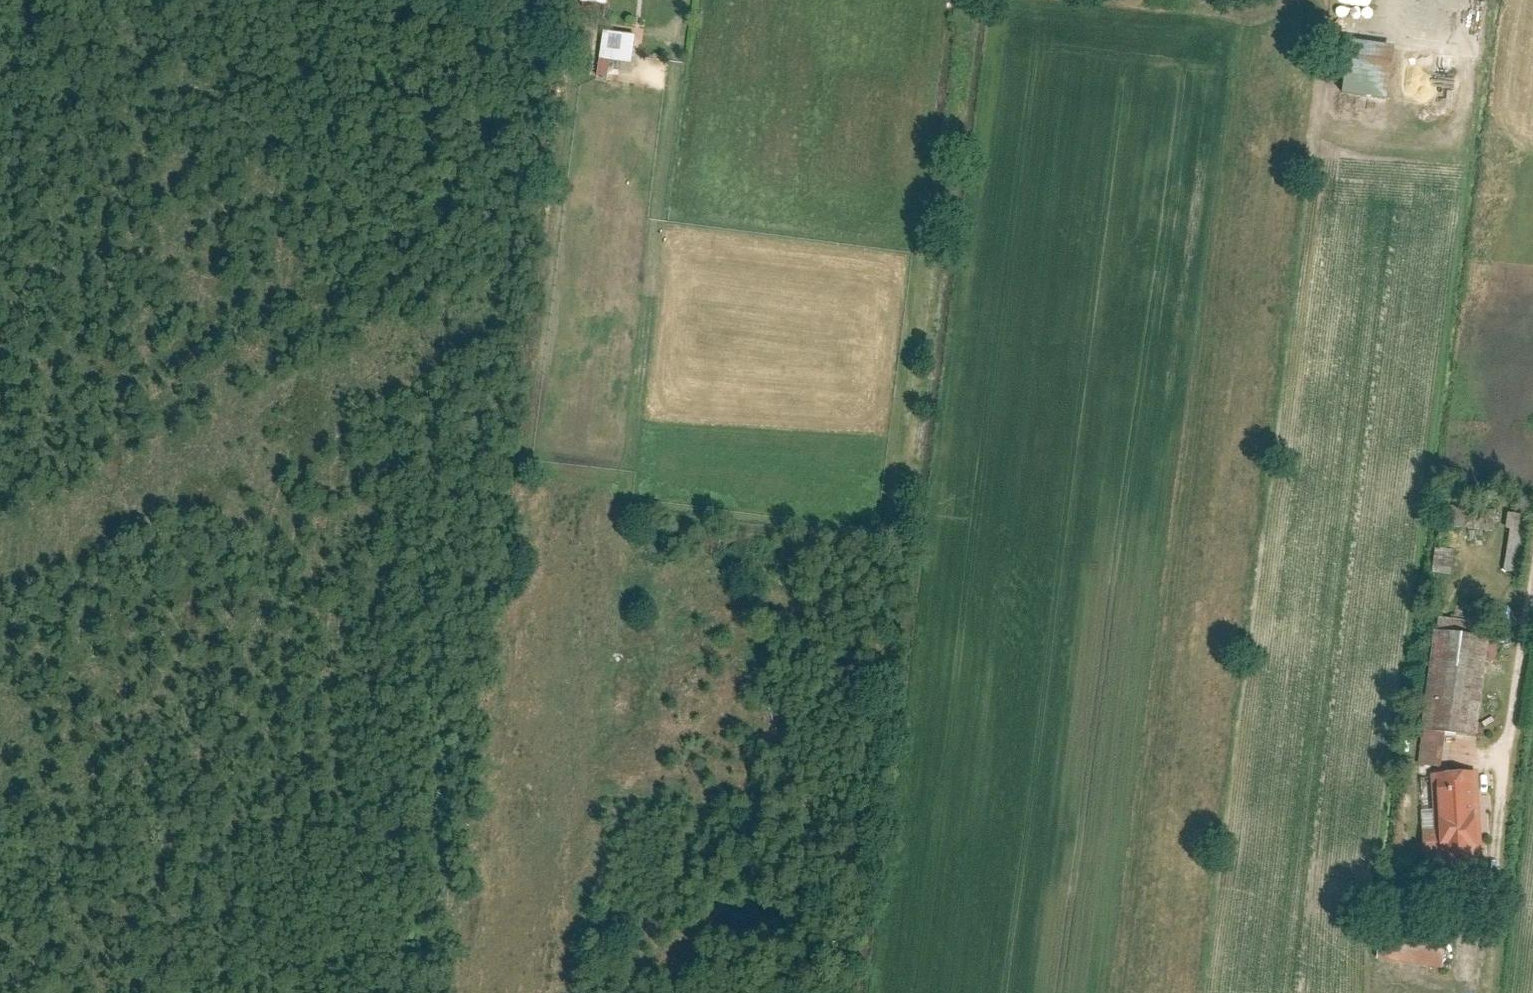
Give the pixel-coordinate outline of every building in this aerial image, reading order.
[(608,0),(581,0),(581,9),(608,10),(608,0)] [(637,56),(640,34),(603,29),(600,51),(637,56)] [(1395,47),(1349,41),(1342,95),(1387,101),(1395,47)] [(1512,513),(1502,569),(1517,571),(1527,515),(1512,513)] [(1495,632),(1501,604),(1456,595),(1451,623),(1495,632)] [(1492,635),(1435,628),(1422,726),(1479,733),(1492,635)] [(1479,770),(1433,772),(1437,868),(1483,866),(1479,770)] [(1376,960),(1443,967),(1447,933),(1379,927),(1376,960)]
